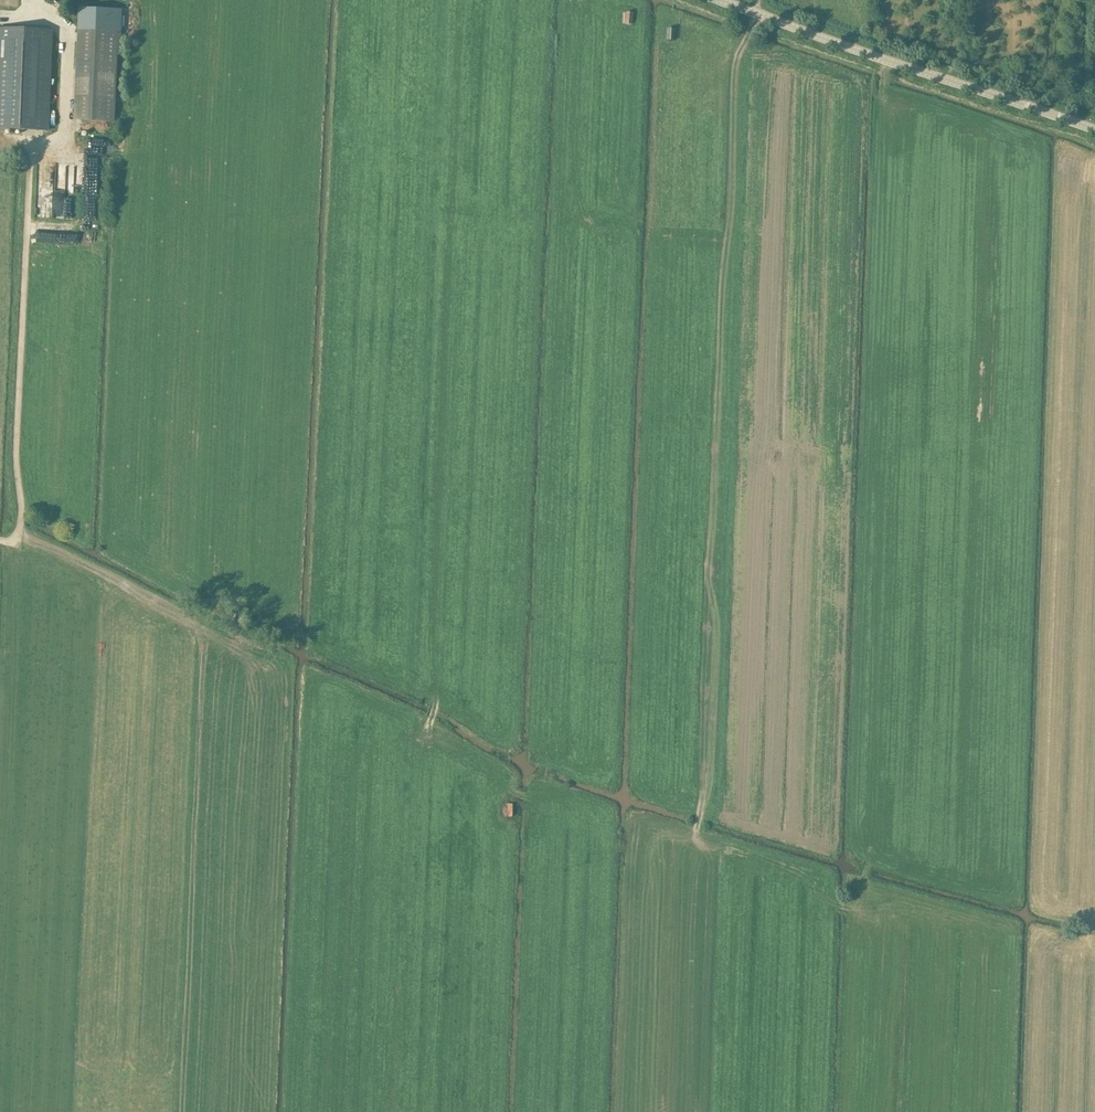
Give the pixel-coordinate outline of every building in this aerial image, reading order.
[(84,25),(84,31),(118,33),(119,10),(85,9),(84,25)] [(622,22),(631,24),(633,13),(624,11),(622,22)] [(47,131),(51,30),(0,28),(0,129),(47,131)] [(84,41),(84,43),(117,45),(117,42),(118,33),(84,31),(84,41)] [(82,93),(80,120),(114,122),(115,94),(82,93)] [(97,219),(98,168),(84,168),(83,219),(97,219)] [(502,804),(502,817),(511,817),(511,804),(502,804)]
